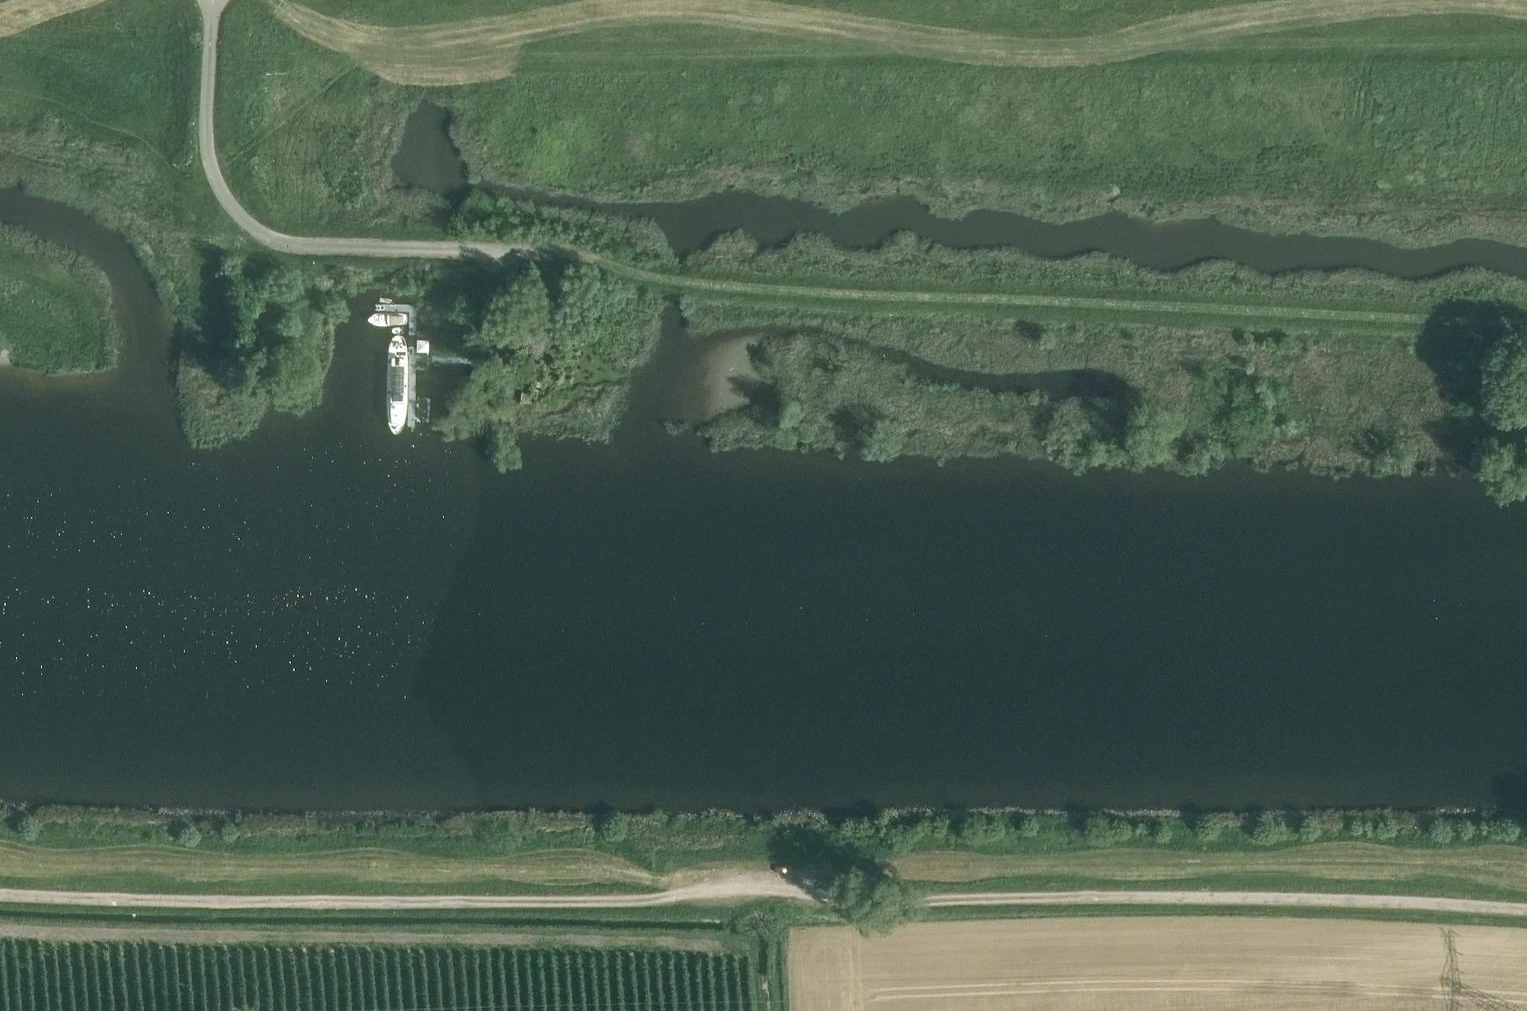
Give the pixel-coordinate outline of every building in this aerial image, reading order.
[(414,293),(395,293),(393,435),(411,436),(414,293)]
